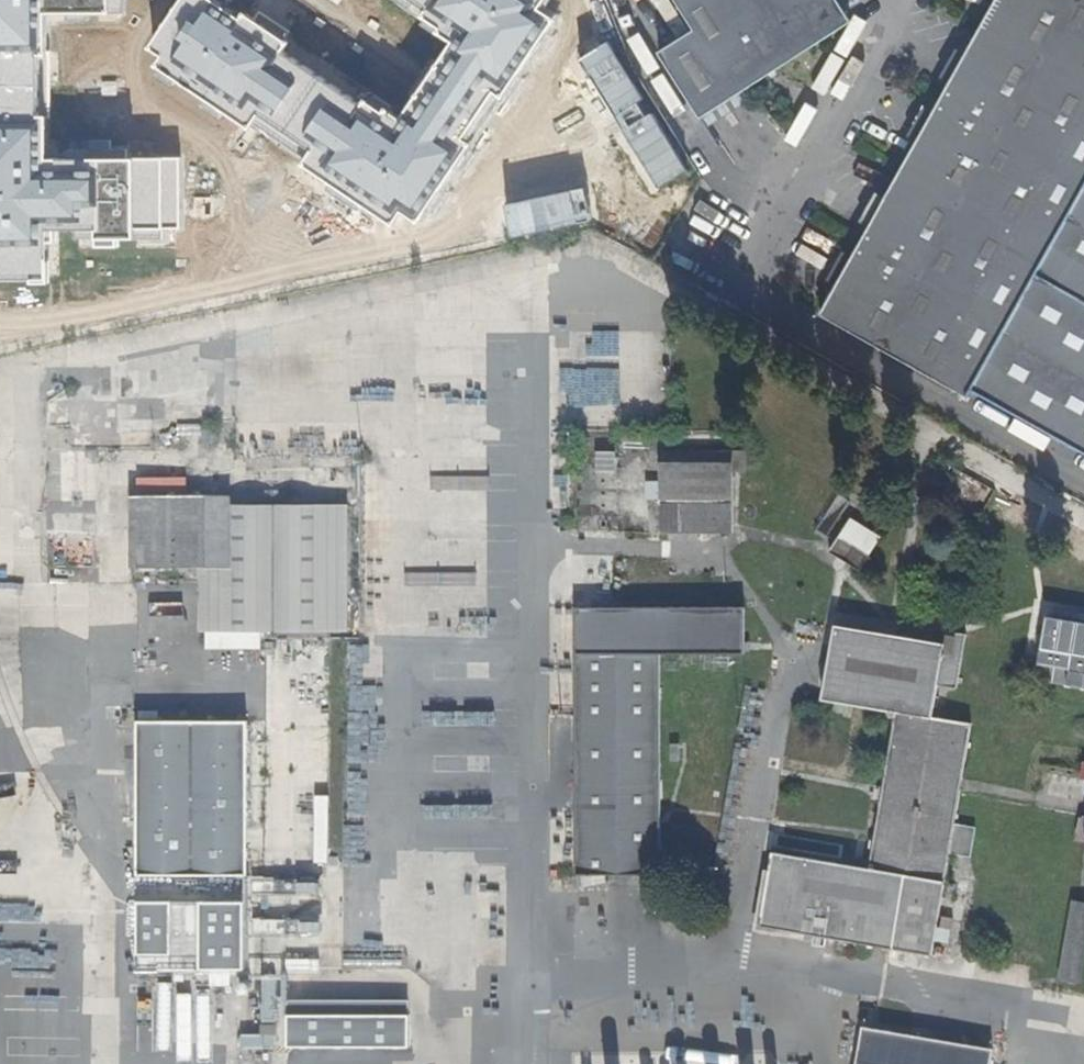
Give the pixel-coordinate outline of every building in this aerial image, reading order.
[(31,279),(31,284),(53,284),(53,240),(57,240),(57,228),(78,228),(78,237),(98,237),(98,247),(120,247),(120,239),(164,239),(164,228),(181,228),(181,157),(110,157),(110,140),(50,140),(50,11),(112,11),(112,0),(0,0),(0,279),(31,279)] [(151,46),(166,56),(159,67),(397,222),(403,212),(420,222),(556,15),(541,6),(545,0),(416,0),(428,8),(421,19),(454,40),(403,118),(367,94),(362,102),(285,52),(291,42),(227,0),(181,0),(151,46)] [(690,29),(655,52),(697,118),(756,81),(760,87),(787,70),(780,59),(792,52),(795,57),(850,22),(843,12),(836,0),(672,0),(690,29)] [(820,315),(967,396),(970,392),(1083,456),(1083,0),(995,0),(820,315)] [(843,12),(860,2),(859,0),(836,0),(843,12)] [(780,59),(787,70),(799,62),(795,57),(792,52),(780,59)] [(787,70),(760,87),(766,97),(793,79),(787,70)] [(728,470),(655,470),(655,531),(728,532),(728,470)] [(132,570),(167,570),(167,497),(178,497),(178,480),(132,480),(132,570)] [(167,570),(199,570),(199,497),(178,497),(167,497),(167,570)] [(203,570),(203,633),(338,632),(338,509),(214,509),(214,497),(199,497),(199,570),(203,570)] [(864,555),(832,536),(823,552),(855,571),(864,555)] [(572,606),(572,870),(657,871),(658,652),(741,652),(741,606),(572,606)] [(762,850),(750,923),(808,933),(806,942),(821,945),(822,935),(924,952),(961,724),(927,719),(933,687),(951,690),(960,636),(938,632),(937,642),(829,624),(817,698),(887,710),(861,867),(762,850)] [(133,653),(132,876),(240,876),(241,703),(264,703),(264,653),(133,653)] [(19,771),(18,717),(0,718),(0,771),(19,771)] [(1060,979),(1078,982),(1083,948),(1083,901),(1075,900),(1060,979)] [(242,902),(134,902),(134,972),(242,972),(242,902)] [(408,1003),(288,1002),(288,1047),(408,1048),(408,1003)] [(859,1023),(852,1063),(984,1063),(987,1045),(859,1023)]
